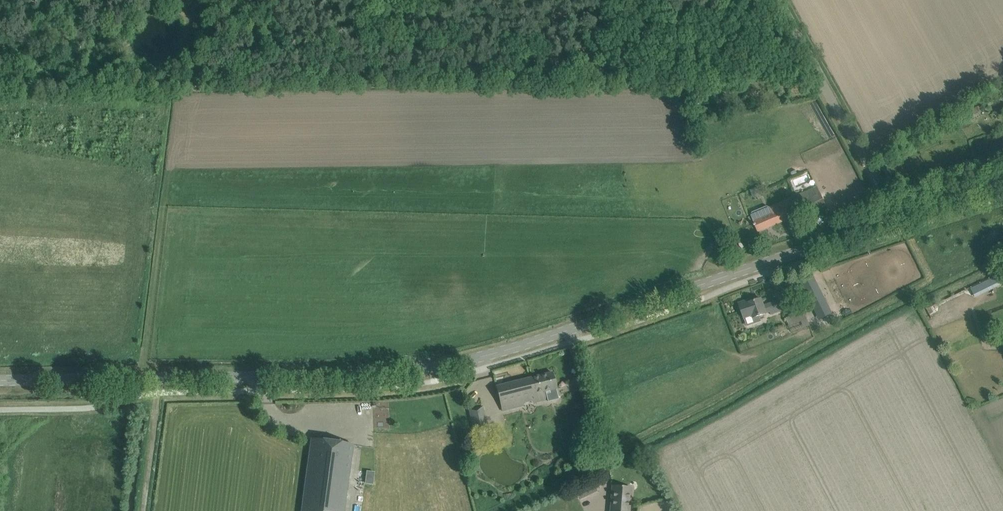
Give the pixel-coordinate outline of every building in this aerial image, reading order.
[(981,113),(978,107),(967,112),(970,118),(981,113)] [(793,179),(796,188),(812,181),(808,172),(793,179)] [(827,206),(817,186),(801,194),(810,214),(827,206)] [(795,216),(789,199),(770,207),(771,209),(761,213),(761,212),(757,210),(752,212),(752,216),(755,222),(753,222),(755,226),(756,225),(758,231),(795,216)] [(826,300),(812,273),(799,279),(813,307),(826,300)] [(1000,275),(972,289),(975,295),(1002,281),(1000,275)] [(739,303),(744,318),(753,315),(754,318),(766,314),(766,313),(772,311),(773,314),(783,310),(780,300),(764,306),(761,298),(749,303),(748,300),(739,303)] [(807,312),(788,318),(792,330),(811,324),(807,312)] [(496,386),(502,411),(547,400),(547,402),(558,399),(556,389),(552,372),(496,386)] [(489,429),(483,406),(469,410),(475,433),(489,429)] [(353,444),(312,439),(302,510),(344,510),(353,444)] [(593,481),(586,485),(590,494),(597,491),(593,481)] [(631,488),(612,486),(610,510),(629,510),(631,488)]
